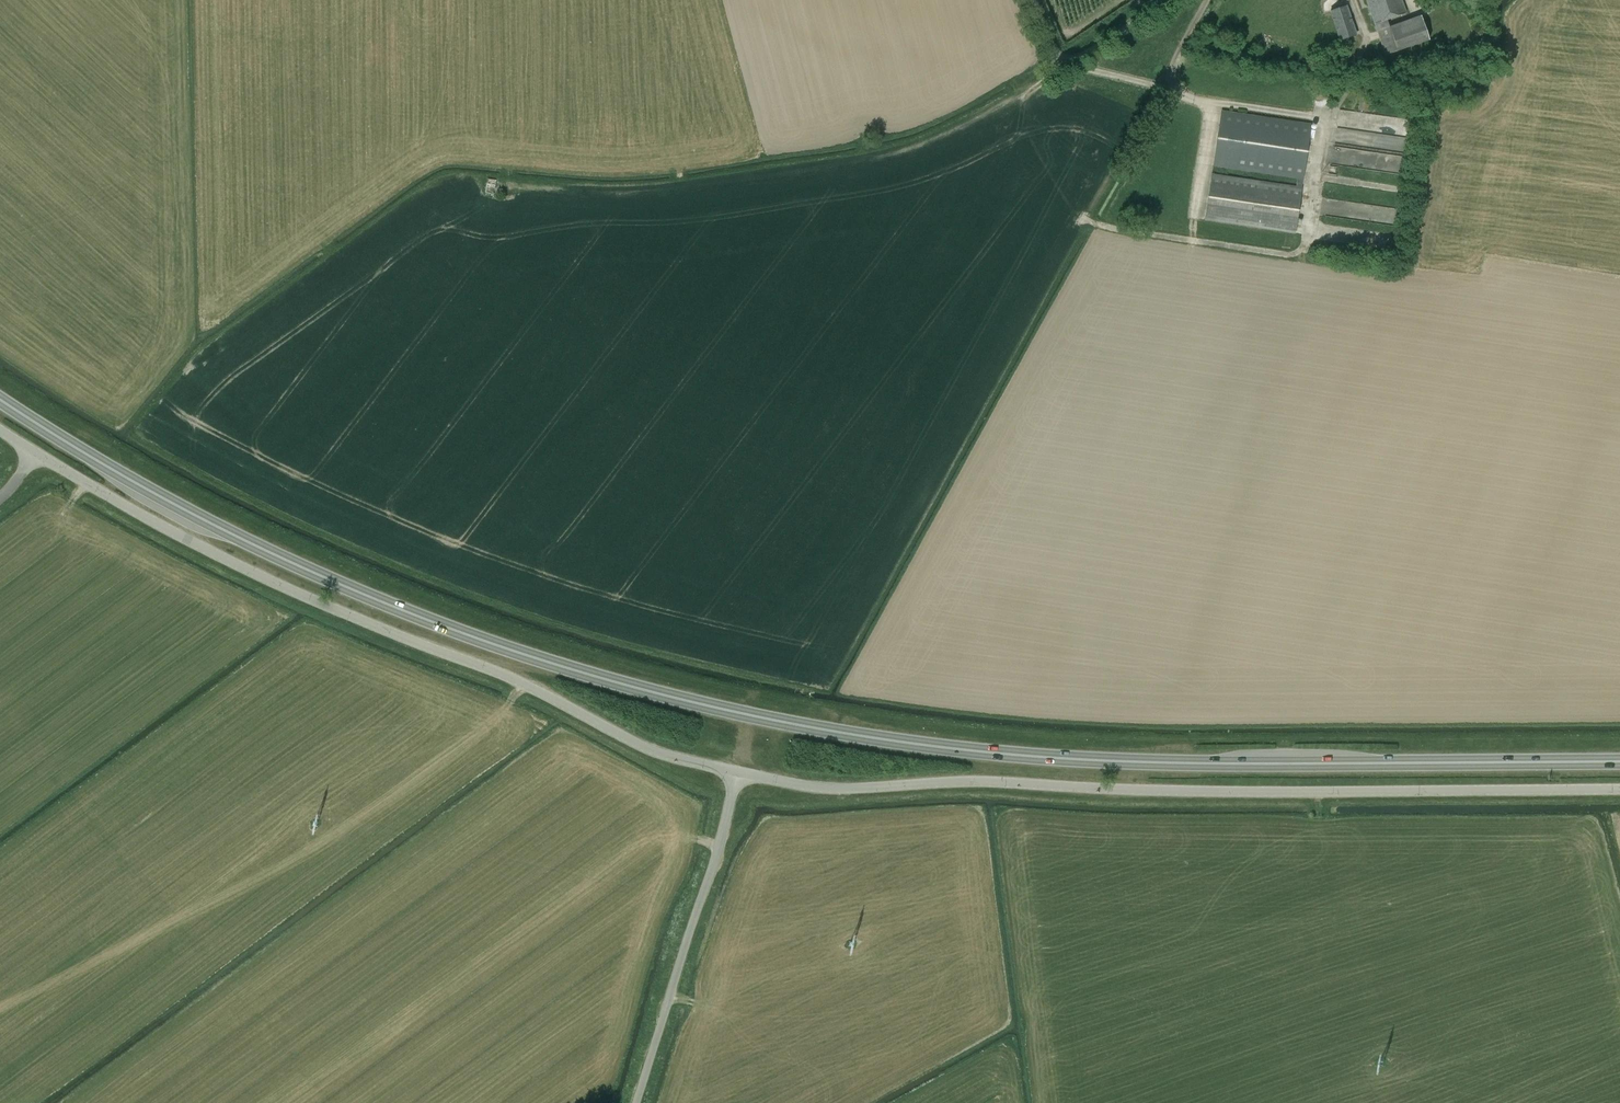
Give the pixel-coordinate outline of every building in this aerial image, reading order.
[(1429,40),(1420,16),(1392,25),(1389,19),(1407,13),(1402,0),(1366,0),(1374,24),(1384,55),(1429,40)] [(1357,35),(1348,9),(1347,5),(1329,11),(1339,41),(1357,35)] [(1358,110),(1367,112),(1370,98),(1360,96),(1358,110)] [(1222,110),(1213,166),(1297,179),(1296,186),(1212,174),(1205,220),(1296,234),(1302,187),(1301,187),(1303,179),(1312,124),(1222,110)] [(1330,144),(1329,144),(1327,162),(1340,163),(1340,158),(1345,159),(1346,157),(1349,157),(1349,163),(1355,164),(1358,141),(1359,141),(1360,130),(1332,127),(1330,144)] [(1395,166),(1395,136),(1371,136),(1371,139),(1362,139),(1362,147),(1374,147),(1374,166),(1395,166)] [(488,191),(497,192),(498,179),(489,178),(488,191)] [(1387,222),(1389,208),(1361,203),(1324,197),(1321,211),(1352,217),(1353,208),(1375,212),(1374,219),(1387,222)]
